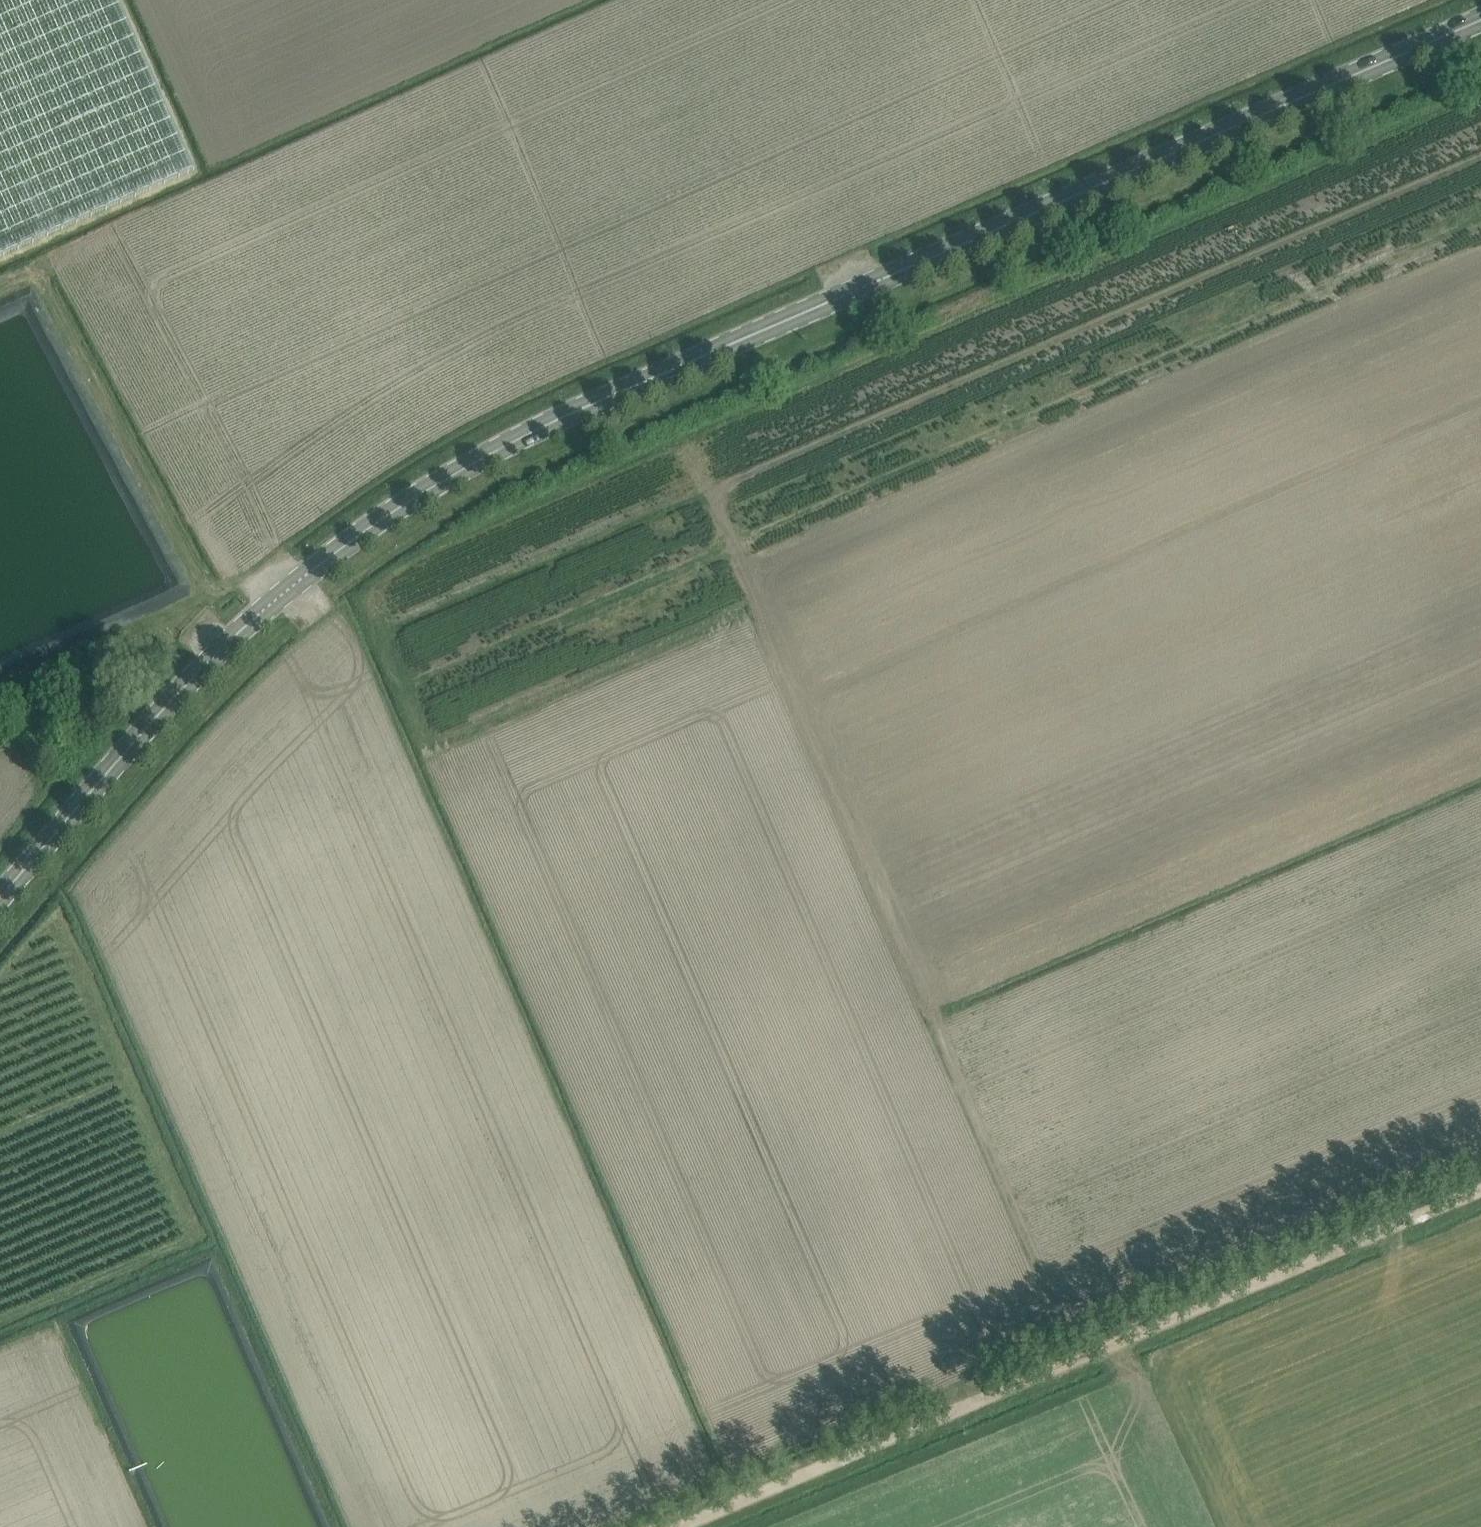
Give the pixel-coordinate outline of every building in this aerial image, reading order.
[(194,170),(118,0),(0,0),(0,257),(194,170)]
